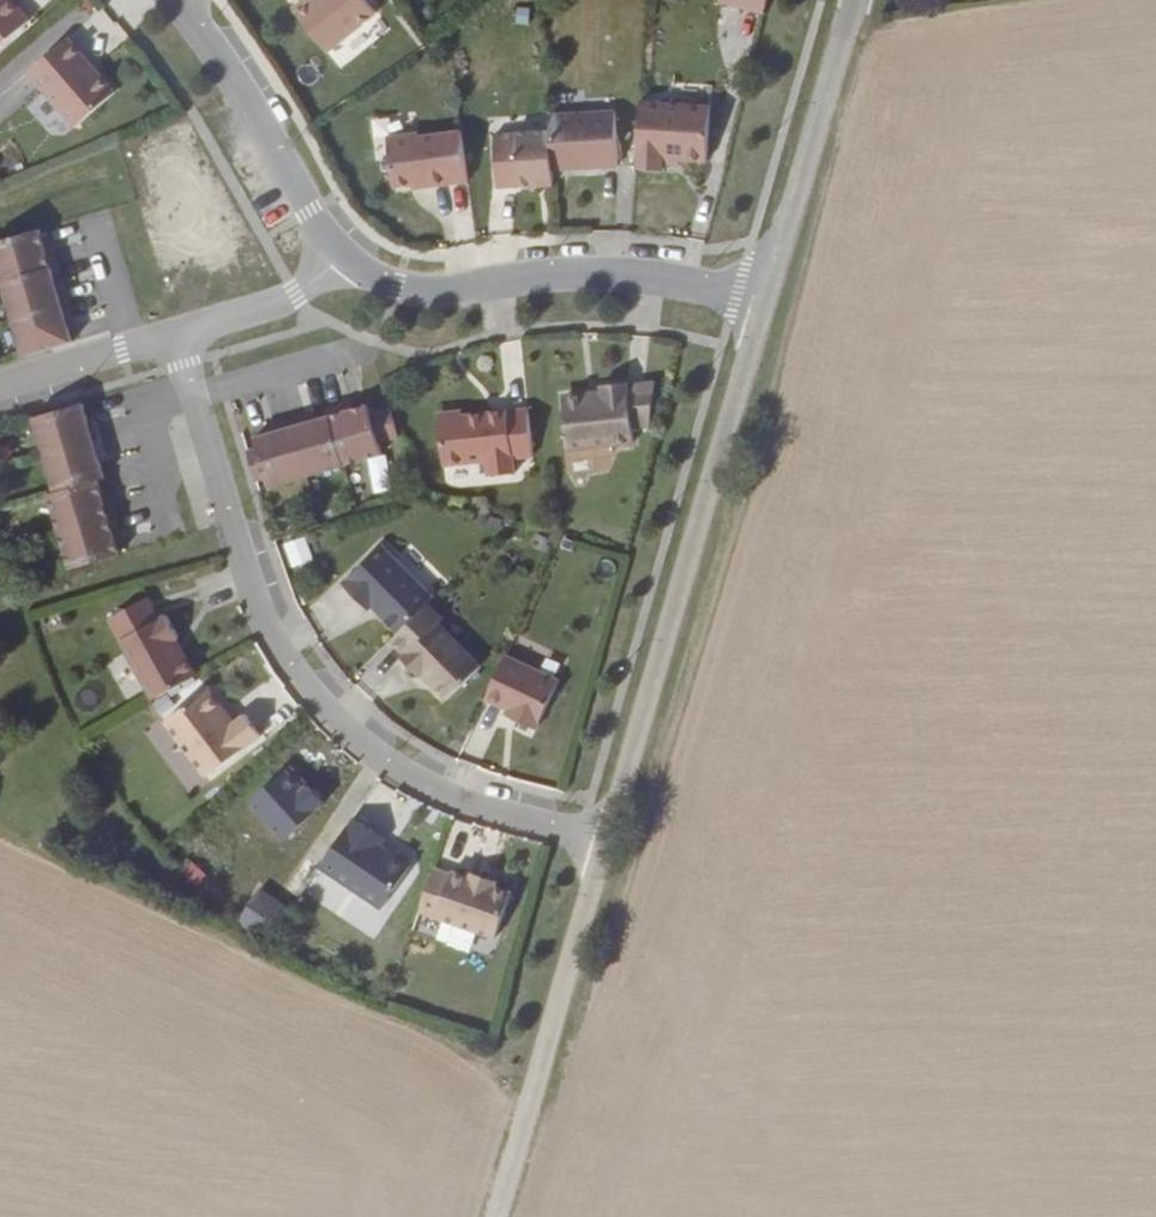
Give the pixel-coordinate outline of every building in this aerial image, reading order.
[(31,20),(14,0),(0,0),(0,46),(31,20)] [(372,11),(363,0),(309,0),(308,1),(307,0),(299,0),(289,8),(323,50),(372,11)] [(761,0),(715,0),(759,10),(761,0)] [(76,126),(115,91),(97,69),(94,72),(84,61),(87,59),(68,37),(29,71),(76,126)] [(97,69),(87,59),(84,61),(94,72),(97,69)] [(654,165),(655,154),(664,155),(682,156),(699,157),(704,102),(633,96),(630,163),(654,165)] [(610,106),(544,109),(545,125),(546,163),(613,161),(610,106)] [(492,183),(547,179),(546,163),(545,125),(489,128),(492,183)] [(457,131),(414,136),(414,133),(384,137),(390,186),(408,184),(422,182),(422,186),(463,181),(457,131)] [(49,261),(56,259),(51,243),(44,245),(41,236),(37,222),(0,234),(0,276),(49,261)] [(48,234),(41,236),(44,245),(51,243),(48,234)] [(11,313),(68,296),(62,279),(55,281),(52,273),(49,261),(0,276),(11,313)] [(55,281),(62,279),(60,270),(52,273),(55,281)] [(11,313),(23,351),(72,336),(68,323),(65,315),(73,312),(68,296),(11,313)] [(65,315),(68,323),(75,321),(73,312),(65,315)] [(557,394),(561,442),(628,437),(626,421),(644,420),(648,376),(622,378),(622,376),(595,379),(596,385),(596,390),(581,391),(581,386),(560,388),(557,394)] [(32,408),(42,446),(99,430),(95,414),(87,416),(81,394),(32,408)] [(338,397),(341,405),(349,402),(347,395),(338,397)] [(338,397),(322,402),(324,409),(339,458),(377,447),(374,437),(392,431),(382,401),(365,406),(363,398),(349,402),(341,405),(338,397)] [(433,411),(438,459),(481,454),(483,469),(509,466),(508,451),(528,449),(523,402),(502,404),(502,408),(486,410),(485,406),(457,409),(453,404),(436,406),(433,411)] [(304,415),(312,413),(310,405),(302,408),(304,415)] [(302,408),(286,412),(303,469),(339,458),(324,409),(312,413),(304,415),(302,408)] [(263,471),(265,480),(303,469),(286,412),(270,417),(272,424),(264,427),(251,431),(254,441),(263,471)] [(264,427),(272,424),(270,417),(262,419),(264,427)] [(42,446),(53,484),(95,471),(102,469),(96,448),(104,445),(99,430),(42,446)] [(263,471),(254,441),(244,444),(253,474),(263,471)] [(53,484),(46,485),(57,522),(113,506),(109,491),(102,493),(99,484),(95,471),(53,484)] [(99,484),(102,493),(109,491),(107,482),(99,484)] [(113,506),(57,522),(67,559),(117,545),(113,532),(110,524),(118,522),(113,506)] [(118,522),(110,524),(113,532),(120,530),(118,522)] [(376,535),(338,573),(363,599),(367,595),(394,622),(428,587),(376,535)] [(305,536),(283,544),(292,569),(314,561),(305,536)] [(176,629),(163,607),(157,611),(145,589),(106,611),(151,691),(193,667),(182,647),(176,647),(169,633),(173,630),(176,629)] [(478,655),(435,612),(399,647),(416,664),(418,662),(445,688),(478,655)] [(176,647),(182,647),(173,630),(169,633),(176,647)] [(500,644),(481,687),(504,697),(511,701),(509,706),(531,716),(553,668),(500,644)] [(202,683),(162,713),(203,767),(258,726),(242,705),(231,714),(227,717),(218,705),(219,698),(209,684),(202,683)] [(501,703),(509,706),(511,701),(504,697),(501,703)] [(218,705),(227,717),(231,714),(219,698),(218,705)] [(380,895),(408,853),(407,846),(397,840),(390,841),(384,842),(376,837),(378,833),(383,827),(351,806),(319,855),(380,895)] [(384,842),(390,841),(378,833),(376,837),(384,842)] [(431,859),(416,901),(492,927),(508,882),(491,876),(492,872),(467,863),(465,868),(448,862),(447,864),(431,859)] [(260,878),(240,908),(270,930),(291,898),(260,878)]
